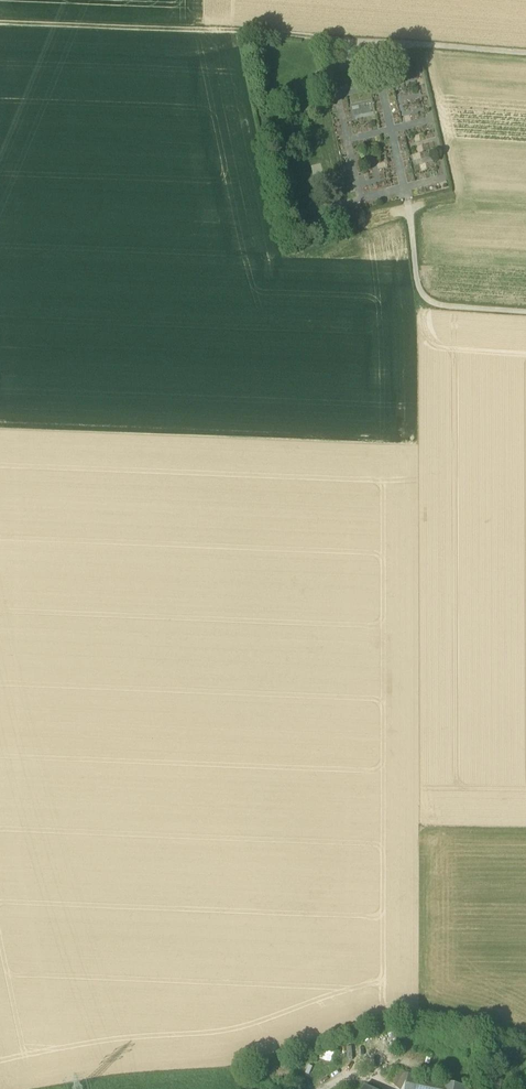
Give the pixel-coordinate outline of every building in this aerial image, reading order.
[(368,89),(349,92),(353,115),(372,111),(368,89)] [(325,1048),(325,1060),(340,1059),(340,1047),(325,1048)] [(401,1088),(405,1088),(409,1074),(401,1070),(395,1084),(401,1088)] [(442,1081),(409,1073),(409,1074),(405,1088),(440,1088),(442,1081)]
